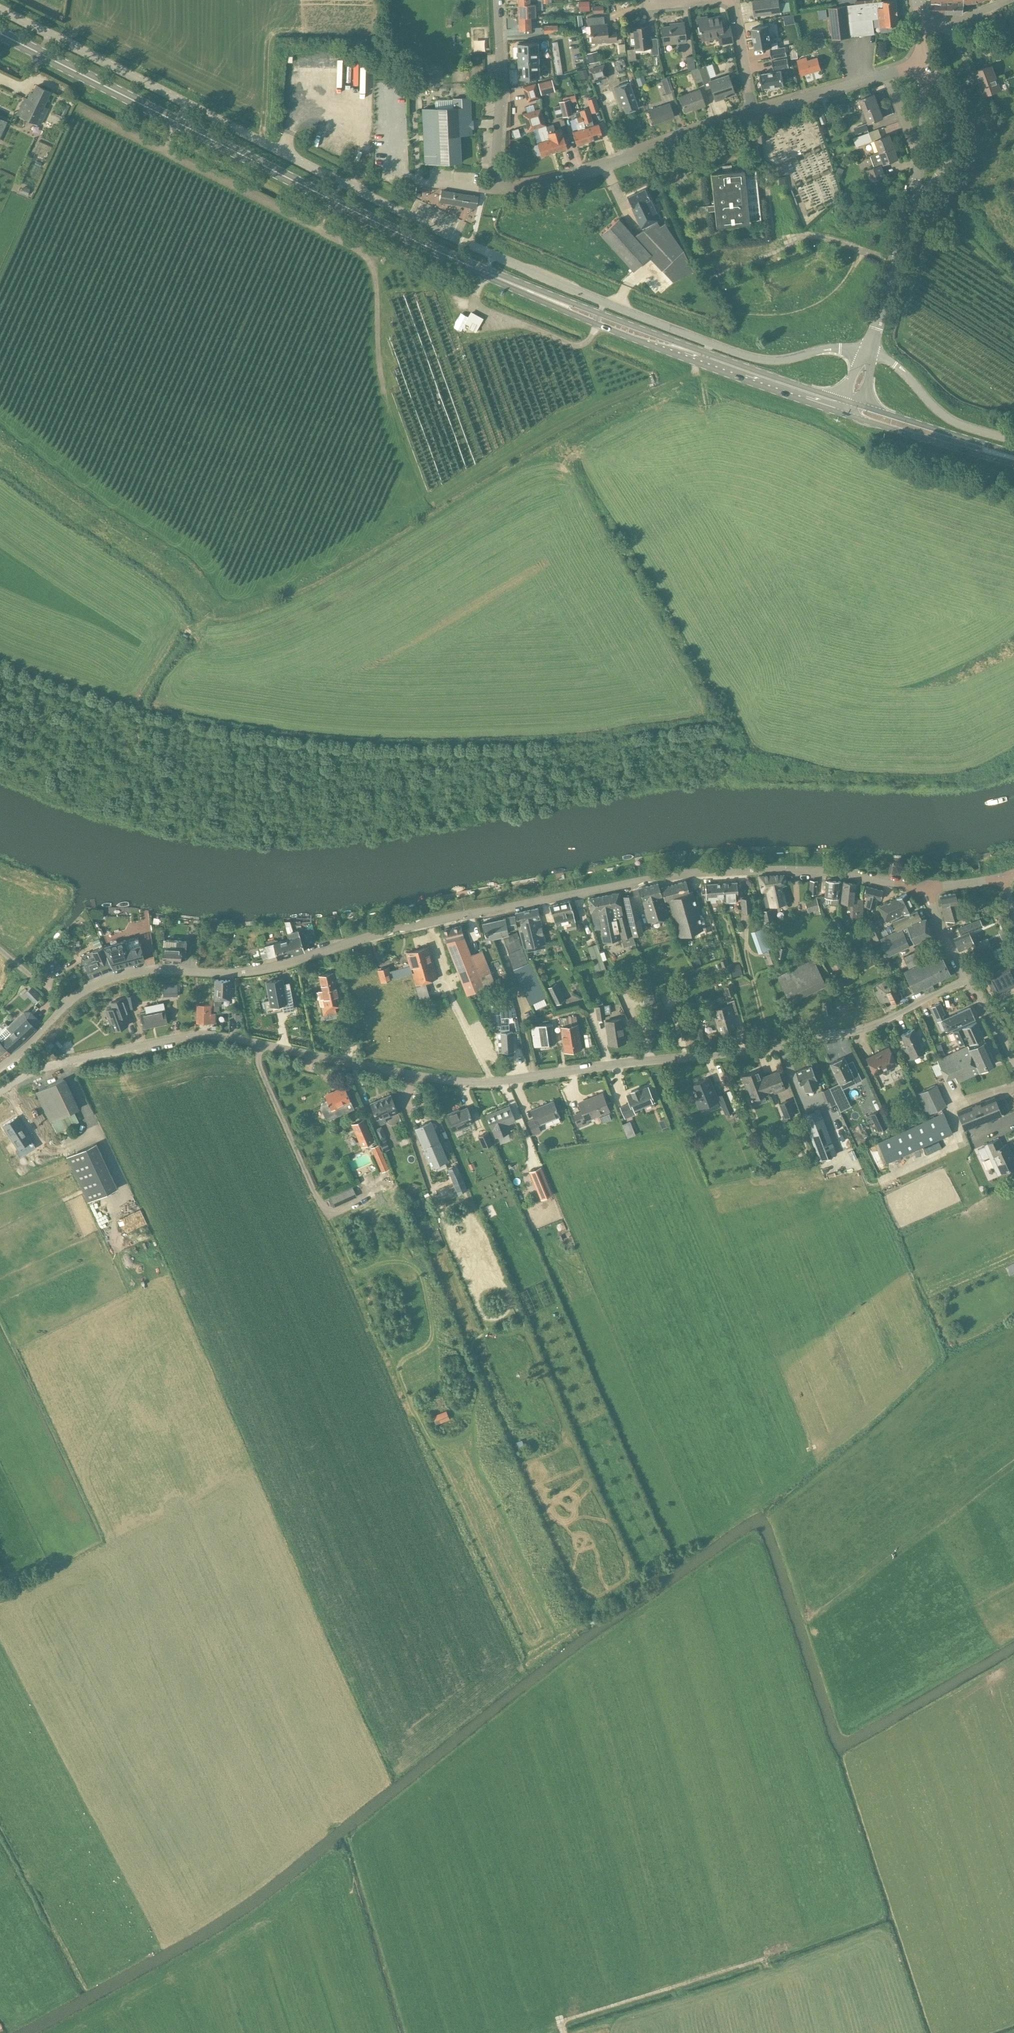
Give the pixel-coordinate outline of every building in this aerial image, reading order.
[(757,0),(754,1),(756,15),(781,11),(791,10),(790,0),(757,0)] [(873,19),(880,18),(881,27),(899,25),(897,0),(887,0),(883,0),(872,2),(848,5),(829,7),(829,8),(821,10),(823,14),(829,12),(832,39),(851,37),(850,34),(875,32),(873,19)] [(946,0),(932,0),(932,2),(932,12),(946,12),(946,0)] [(964,3),(974,2),(980,0),(946,0),(946,12),(964,13),(964,3)] [(581,10),(589,10),(589,1),(580,2),(581,10)] [(519,16),(530,16),(536,16),(535,10),(543,9),(543,3),(537,3),(530,3),(530,4),(518,4),(519,16)] [(530,16),(519,16),(520,29),(531,29),(531,28),(536,28),(535,16),(536,16),(530,16)] [(588,26),(591,26),(592,42),(608,41),(608,42),(616,41),(615,29),(607,30),(606,24),(604,24),(603,16),(587,17),(588,26)] [(702,40),(718,37),(720,44),(733,41),(730,26),(722,27),(720,16),(707,18),(707,17),(698,18),(702,40)] [(670,26),(662,27),(664,43),(686,41),(684,22),(670,24),(670,26)] [(544,33),(557,33),(557,25),(543,25),(544,33)] [(768,25),(753,27),(756,49),(771,46),(772,49),(770,49),(772,57),(787,55),(786,46),(779,48),(778,42),(771,43),(768,25)] [(657,38),(650,38),(649,26),(633,28),(635,49),(650,47),(651,55),(659,54),(657,38)] [(521,52),(538,51),(538,42),(518,43),(518,52),(521,51),(521,52)] [(790,45),(791,58),(798,58),(797,44),(790,45)] [(519,61),(538,60),(538,51),(521,52),(521,55),(519,55),(519,61)] [(590,63),(599,61),(597,53),(588,56),(590,63)] [(686,56),(688,70),(695,67),(693,55),(686,56)] [(807,57),(798,60),(802,75),(821,69),(818,57),(808,60),(807,57)] [(614,61),(617,71),(627,67),(623,58),(614,61)] [(788,58),(772,60),(774,69),(776,68),(776,71),(760,73),(762,87),(769,86),(769,89),(778,87),(778,85),(784,84),(782,70),(781,70),(781,67),(789,66),(788,58)] [(522,69),(539,68),(538,60),(519,61),(519,66),(521,66),(522,69)] [(604,64),(588,69),(592,82),(608,77),(604,64)] [(705,89),(711,87),(715,98),(725,95),(725,96),(735,93),(728,75),(711,81),(706,64),(698,67),(703,80),(702,80),(705,89)] [(992,65),(976,71),(985,95),(1001,89),(992,65)] [(698,67),(690,69),(695,83),(702,80),(703,80),(698,67)] [(539,68),(522,69),(519,70),(520,78),(539,77),(539,68)] [(661,79),(666,94),(672,92),(671,89),(673,89),(669,78),(667,78),(667,77),(661,79)] [(554,90),(551,79),(538,82),(542,94),(554,90)] [(638,107),(632,91),(629,81),(613,87),(620,106),(624,105),(626,112),(638,107)] [(540,97),(536,83),(524,87),(528,101),(540,97)] [(41,123),(48,109),(43,107),(50,91),(37,85),(30,100),(26,98),(19,113),(41,123)] [(685,111),(697,107),(697,108),(705,105),(700,89),(680,96),(685,111)] [(865,111),(879,105),(875,93),(860,99),(865,111)] [(559,101),(560,105),(563,115),(573,113),(570,102),(576,101),(575,94),(563,97),(563,100),(559,101)] [(587,100),(592,113),(600,110),(595,97),(587,100)] [(472,134),(472,120),(471,98),(453,98),(454,108),(422,109),(425,163),(461,161),(460,134),(472,134)] [(670,103),(650,110),(654,123),(674,116),(670,103)] [(66,104),(61,114),(53,110),(51,114),(63,119),(69,106),(66,104)] [(879,105),(865,111),(869,123),(884,117),(879,105)] [(548,132),(547,126),(546,121),(545,122),(541,108),(524,113),(529,130),(538,127),(542,141),(537,142),(538,144),(535,145),(534,147),(536,153),(538,155),(541,154),(542,155),(554,152),(548,132)] [(599,123),(594,125),(589,108),(581,110),(586,127),(590,140),(603,136),(599,123)] [(826,112),(831,124),(836,122),(832,109),(826,112)] [(590,140),(586,127),(581,110),(580,110),(580,111),(575,113),(576,117),(574,118),(578,130),(573,131),(577,144),(590,140)] [(866,123),(854,128),(856,134),(868,130),(866,123)] [(553,124),(547,126),(548,132),(554,152),(567,147),(563,135),(557,137),(553,124)] [(869,132),(853,138),(856,146),(872,141),(869,132)] [(876,139),(880,151),(894,146),(890,134),(876,139)] [(882,164),(884,163),(899,158),(894,146),(880,151),(870,155),(874,167),(866,170),(871,182),(886,176),(882,164)] [(716,219),(717,226),(749,223),(749,221),(761,220),(758,193),(756,170),(744,171),(744,169),(732,171),(731,166),(723,167),(723,171),(711,173),(714,205),(698,207),(698,212),(702,212),(703,221),(716,219)] [(645,188),(627,197),(632,207),(631,207),(640,227),(641,227),(642,228),(660,219),(650,198),(645,188)] [(476,207),(478,196),(442,190),(440,201),(476,207)] [(438,204),(439,193),(426,192),(424,203),(438,204)] [(634,235),(619,218),(601,235),(633,271),(649,257),(662,271),(662,270),(673,282),(694,271),(683,251),(684,250),(665,222),(660,226),(657,221),(634,235)] [(465,324),(478,331),(485,317),(472,310),(465,324)] [(766,907),(790,901),(785,875),(759,876),(762,892),(763,892),(766,907)] [(817,894),(818,880),(809,880),(807,894),(817,894)] [(839,897),(840,890),(840,883),(840,881),(826,880),(825,897),(831,897),(830,904),(838,905),(839,897)] [(664,900),(665,900),(668,899),(678,937),(704,930),(694,891),(689,892),(686,881),(661,887),(663,895),(662,895),(664,900)] [(724,898),(723,882),(705,883),(706,898),(710,898),(710,901),(716,901),(715,898),(724,898)] [(723,882),(724,898),(724,899),(738,899),(737,882),(723,882)] [(853,897),(855,884),(843,882),(843,883),(840,883),(840,890),(842,890),(841,902),(850,903),(850,917),(863,917),(863,899),(858,898),(858,897),(853,897)] [(640,888),(643,900),(642,900),(644,909),(648,922),(652,921),(653,923),(665,920),(665,918),(670,916),(665,900),(664,900),(662,895),(658,883),(640,888)] [(881,899),(883,890),(867,885),(865,894),(867,895),(865,904),(875,907),(877,898),(881,899)] [(604,940),(620,937),(622,937),(624,947),(635,944),(631,929),(629,919),(628,914),(627,914),(623,915),(619,892),(589,898),(594,923),(600,922),(604,940)] [(972,911),(963,914),(959,902),(957,902),(955,892),(939,895),(941,905),(946,920),(964,916),(966,922),(975,919),(972,911)] [(623,896),(627,914),(628,914),(637,911),(633,893),(623,896)] [(886,921),(914,909),(907,893),(896,897),(897,898),(879,906),(886,921)] [(740,898),(741,911),(752,910),(751,897),(740,898)] [(805,900),(808,912),(820,909),(816,897),(805,900)] [(552,914),(552,915),(555,924),(554,924),(555,930),(558,929),(576,925),(573,911),(572,911),(570,901),(550,906),(552,914)] [(538,908),(516,912),(518,922),(517,922),(523,948),(525,947),(545,943),(546,943),(540,918),(538,908)] [(770,908),(763,909),(766,924),(773,923),(770,908)] [(893,921),(897,929),(921,919),(917,911),(893,921)] [(482,922),(486,938),(509,933),(508,930),(511,930),(510,928),(517,926),(515,915),(482,922)] [(846,931),(838,916),(831,920),(842,940),(848,937),(845,932),(846,931)] [(629,919),(631,929),(633,935),(642,932),(641,927),(638,917),(629,919)] [(874,919),(866,923),(869,929),(877,925),(877,926),(885,922),(883,917),(875,921),(874,919)] [(913,942),(932,935),(925,918),(907,926),(909,931),(904,933),(902,928),(880,938),(887,954),(909,945),(906,939),(911,937),(913,942)] [(974,944),(969,933),(983,927),(980,919),(957,928),(958,930),(956,931),(958,936),(960,935),(960,936),(953,939),(959,951),(974,944)] [(882,936),(877,926),(877,925),(869,929),(871,934),(867,936),(869,942),(882,936)] [(442,931),(445,941),(466,995),(494,981),(483,951),(471,955),(463,936),(461,926),(442,931)] [(289,938),(294,954),(304,951),(298,929),(287,932),(289,938)] [(1002,932),(1004,940),(1012,938),(1010,929),(1002,932)] [(513,968),(530,1004),(546,997),(530,962),(528,962),(517,931),(503,937),(508,952),(513,968)] [(103,946),(107,954),(113,969),(145,960),(138,937),(103,946)] [(278,958),(294,954),(289,938),(258,946),(262,959),(277,955),(278,958)] [(181,955),(183,956),(186,956),(186,941),(164,940),(163,963),(181,963),(181,955)] [(588,947),(596,972),(605,968),(603,960),(607,959),(604,951),(600,952),(597,944),(588,947)] [(776,961),(770,945),(763,947),(766,955),(767,958),(764,959),(767,965),(776,961)] [(103,946),(81,956),(91,978),(113,969),(107,954),(103,946)] [(416,950),(420,965),(411,968),(413,973),(421,1004),(431,1002),(425,982),(437,978),(433,961),(432,961),(428,947),(416,950)] [(396,970),(391,971),(389,966),(377,970),(381,982),(392,978),(413,973),(411,968),(420,965),(416,950),(407,953),(410,965),(396,969),(396,970)] [(914,951),(903,956),(908,967),(919,962),(914,951)] [(935,989),(932,983),(950,975),(940,954),(904,971),(876,984),(880,993),(876,995),(883,1008),(904,998),(898,984),(907,979),(913,992),(923,987),(926,993),(935,989)] [(813,959),(777,976),(790,1002),(826,985),(813,959)] [(731,967),(734,977),(742,975),(739,964),(731,967)] [(998,994),(1013,986),(1013,973),(1010,965),(989,976),(998,994)] [(319,990),(320,998),(319,998),(320,1006),(322,1005),(324,1015),(336,1013),(334,1003),(343,1001),(339,986),(336,986),(333,972),(320,975),(323,989),(319,990)] [(284,986),(283,978),(267,981),(270,999),(264,1000),(267,1013),(294,1008),(290,985),(284,986)] [(229,998),(230,980),(216,979),(215,991),(213,991),(213,995),(215,995),(214,1005),(220,1005),(221,1005),(221,997),(229,998)] [(32,984),(24,991),(35,1003),(43,996),(32,984)] [(177,985),(169,986),(169,996),(177,996),(177,985)] [(734,994),(732,985),(724,987),(726,996),(734,994)] [(558,987),(549,991),(555,1004),(564,999),(558,987)] [(135,995),(126,997),(129,1008),(137,1007),(135,995)] [(840,1013),(854,1006),(849,997),(835,1003),(840,1013)] [(107,1010),(114,1030),(127,1025),(122,1011),(127,1010),(123,998),(111,1003),(113,1008),(107,1010)] [(728,1007),(719,1010),(716,1000),(703,1004),(709,1025),(717,1022),(720,1031),(735,1027),(732,1015),(738,1013),(734,999),(727,1001),(728,1007)] [(500,1025),(500,1032),(498,1032),(499,1052),(514,1051),(513,1031),(509,1031),(508,1017),(516,1017),(516,1009),(514,1009),(513,1000),(500,1001),(501,1014),(492,1014),(492,1026),(500,1025)] [(595,1006),(597,1020),(606,1018),(604,1005),(603,1005),(602,1000),(595,1001),(596,1006),(595,1006)] [(145,1006),(146,1012),(141,1014),(144,1028),(168,1023),(163,1002),(145,1006)] [(937,1022),(938,1022),(944,1019),(942,1016),(945,1014),(940,1003),(930,1007),(937,1022)] [(215,1022),(215,1014),(210,1014),(211,1005),(198,1004),(198,1022),(215,1022)] [(945,1030),(946,1031),(975,1018),(970,1007),(944,1019),(938,1022),(942,1031),(945,1030)] [(35,1027),(41,1021),(31,1010),(24,1010),(0,1033),(0,1038),(2,1041),(12,1051),(36,1028),(35,1027)] [(581,1048),(578,1024),(576,1016),(559,1018),(561,1027),(564,1051),(581,1048)] [(609,1045),(626,1042),(622,1018),(606,1021),(609,1045)] [(969,1044),(984,1037),(976,1020),(954,1030),(960,1044),(968,1040),(969,1044)] [(552,1023),(530,1026),(533,1047),(555,1043),(552,1023)] [(694,1031),(698,1043),(705,1042),(701,1029),(694,1031)] [(907,1060),(924,1052),(913,1029),(901,1035),(907,1048),(903,1050),(907,1060)] [(979,1070),(995,1063),(985,1040),(968,1048),(967,1046),(938,1060),(946,1078),(954,1074),(957,1081),(979,1071),(979,1070)] [(2,1044),(0,1041),(0,1057),(2,1059),(11,1052),(3,1043),(2,1044)] [(888,1047),(867,1058),(870,1064),(869,1066),(871,1070),(873,1070),(875,1075),(882,1072),(883,1073),(886,1074),(889,1073),(890,1069),(890,1068),(897,1065),(888,1047)] [(842,1089),(862,1080),(853,1060),(847,1063),(844,1057),(830,1064),(839,1083),(842,1089)] [(811,1066),(795,1072),(800,1084),(803,1083),(806,1091),(818,1087),(815,1079),(816,1078),(811,1066)] [(774,1093),(785,1089),(779,1072),(762,1078),(759,1070),(743,1076),(751,1099),(774,1091),(774,1093)] [(80,1108),(65,1077),(36,1092),(50,1122),(51,1122),(57,1133),(79,1121),(74,1111),(80,1108)] [(700,1107),(718,1100),(718,1099),(719,1099),(725,1114),(734,1111),(726,1092),(717,1095),(710,1078),(695,1084),(700,1096),(696,1098),(700,1107)] [(850,1106),(842,1089),(839,1083),(829,1087),(840,1111),(850,1106)] [(927,1089),(916,1094),(925,1115),(946,1105),(937,1085),(927,1089)] [(322,1104),(321,1107),(326,1118),(329,1119),(350,1110),(354,1108),(344,1087),(325,1095),(328,1101),(322,1104)] [(634,1110),(654,1102),(648,1087),(627,1095),(630,1103),(621,1106),(625,1118),(635,1114),(634,1110)] [(587,1120),(609,1111),(602,1094),(579,1103),(583,1112),(575,1115),(580,1127),(588,1124),(587,1120)] [(386,1121),(385,1118),(398,1113),(397,1109),(391,1095),(370,1103),(377,1119),(378,1118),(380,1124),(386,1121)] [(964,1131),(974,1127),(1002,1116),(995,1097),(957,1112),(964,1131)] [(795,1114),(789,1099),(779,1103),(785,1118),(795,1114)] [(538,1125),(560,1116),(554,1100),(531,1110),(535,1118),(528,1121),(534,1134),(540,1132),(538,1125)] [(510,1106),(486,1115),(492,1130),(493,1129),(495,1137),(510,1132),(507,1124),(515,1121),(510,1106)] [(446,1114),(453,1130),(473,1122),(467,1107),(456,1112),(455,1111),(446,1114)] [(836,1154),(819,1109),(802,1115),(820,1160),(836,1154)] [(870,1114),(878,1131),(889,1126),(880,1109),(870,1114)] [(887,1163),(952,1133),(943,1113),(877,1142),(887,1163)] [(17,1117),(3,1125),(18,1149),(16,1150),(20,1157),(36,1147),(31,1140),(32,1140),(17,1117)] [(374,1141),(364,1118),(351,1124),(361,1146),(374,1141)] [(447,1160),(431,1122),(416,1128),(432,1166),(447,1160)] [(381,1126),(377,1128),(380,1139),(385,1138),(381,1126)] [(478,1136),(483,1147),(492,1143),(488,1132),(478,1136)] [(984,1145),(990,1158),(997,1174),(1001,1173),(1013,1167),(1013,1160),(1006,1144),(1002,1146),(998,1138),(984,1145)] [(66,1157),(88,1202),(118,1188),(96,1143),(66,1157)] [(379,1164),(386,1161),(382,1153),(375,1156),(379,1164)] [(458,1189),(468,1186),(459,1163),(450,1167),(458,1189)] [(542,1186),(548,1183),(545,1176),(533,1181),(541,1199),(547,1197),(542,1186)] [(330,1195),(334,1204),(358,1194),(354,1185),(330,1195)] [(434,1415),(438,1425),(452,1418),(448,1409),(434,1415)] [(531,1436),(518,1441),(520,1447),(533,1442),(531,1436)]
